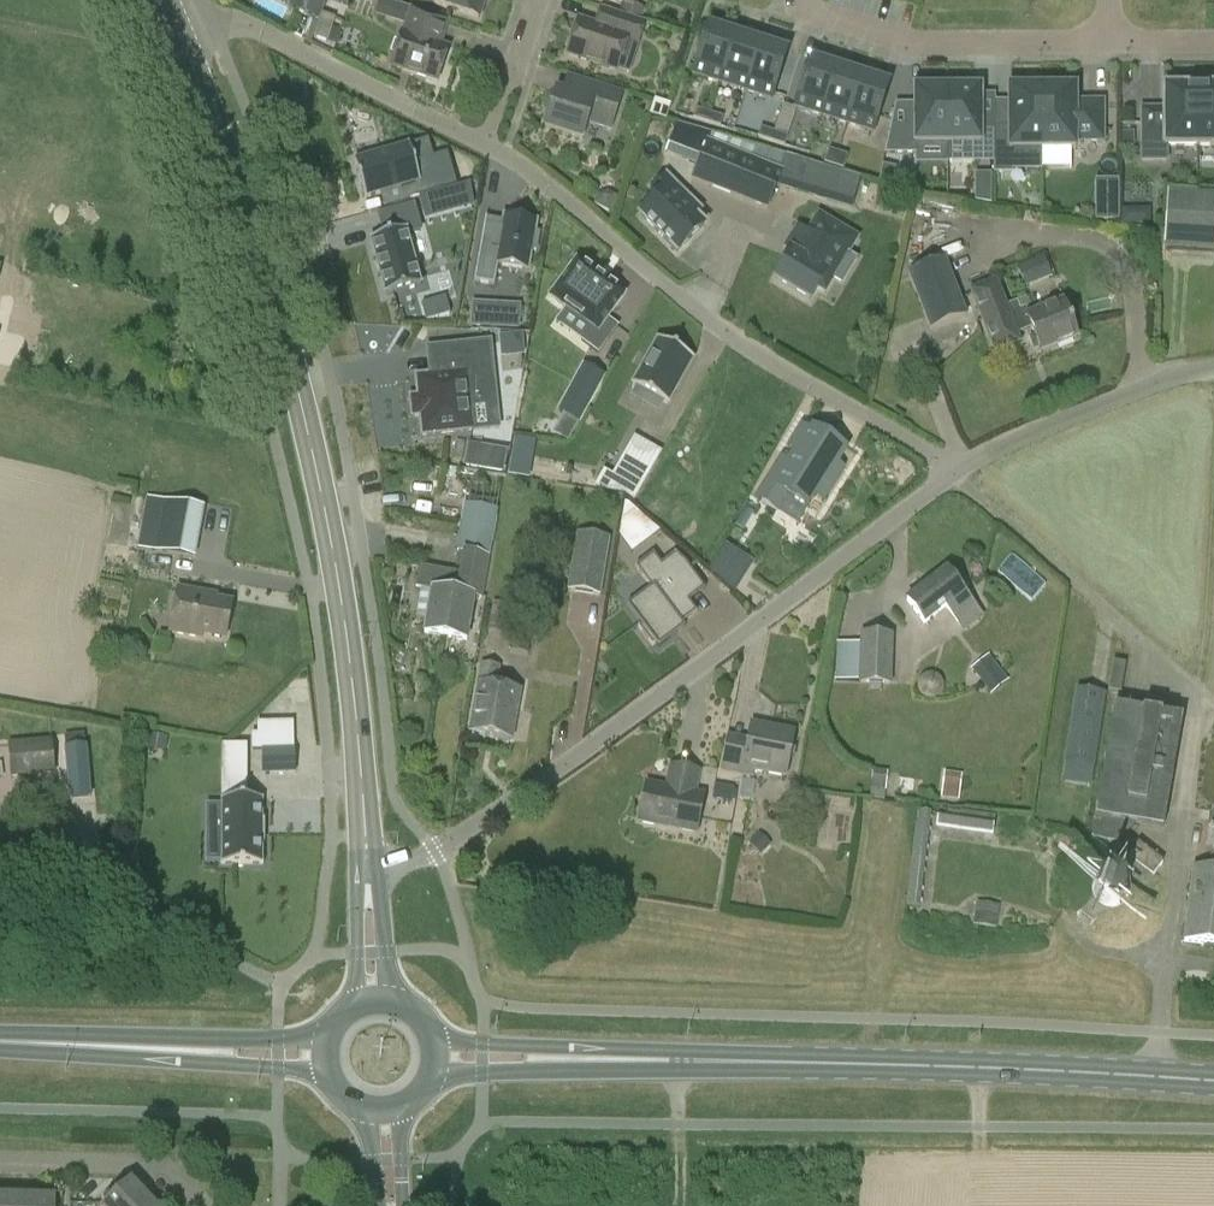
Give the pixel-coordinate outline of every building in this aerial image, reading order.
[(319,19),(325,0),(295,0),(292,10),(319,19)] [(436,4),(479,18),(485,0),(437,0),(436,4)] [(623,1),(619,15),(640,21),(644,8),(633,4),(634,0),(619,0),(623,1)] [(645,23),(640,21),(619,15),(602,9),(596,26),(579,20),(568,54),(617,70),(626,41),(638,44),(645,23)] [(402,33),(392,66),(438,81),(449,48),(440,45),(448,21),(412,10),(407,25),(404,33),(402,33)] [(694,73),(720,82),(735,36),(709,27),(694,73)] [(759,44),(735,36),(720,82),(744,90),(759,44)] [(759,44),(744,90),(771,98),(786,52),(759,44)] [(795,106),(821,115),(836,69),(810,60),(795,106)] [(861,76),(836,69),(821,115),(845,122),(861,76)] [(861,76),(845,122),(873,131),(887,85),(861,76)] [(1196,145),(1196,81),(1180,81),(1180,87),(1163,88),(1164,108),(1160,113),(1144,113),(1143,109),(1142,109),(1143,161),(1167,160),(1167,146),(1196,145)] [(1196,81),(1196,145),(1213,145),(1213,87),(1213,81),(1196,81)] [(947,143),(947,88),(941,89),(941,84),(922,84),(921,89),(915,89),(914,106),(907,106),(907,109),(894,109),(885,153),(916,153),(916,143),(947,143)] [(993,156),(995,126),(995,120),(979,120),(979,88),(972,89),(972,84),(953,84),(953,88),(947,88),(947,143),(965,143),(965,156),(993,156)] [(592,85),(587,101),(556,91),(545,127),(583,139),(589,121),(611,128),(622,95),(592,85)] [(995,126),(993,156),(993,172),(1010,172),(1010,149),(1042,149),(1041,88),(1008,88),(1009,126),(995,126)] [(1041,88),(1042,149),(1075,149),(1075,142),(1102,142),(1102,102),(1075,102),(1075,88),(1041,88)] [(707,123),(709,113),(696,109),(693,119),(707,123)] [(723,117),(709,113),(707,123),(720,127),(723,117)] [(771,142),(774,133),(761,128),(758,137),(771,142)] [(788,137),(774,133),(771,142),(785,146),(788,137)] [(706,141),(691,179),(768,210),(784,172),(706,141)] [(409,146),(354,162),(365,199),(420,183),(409,146)] [(834,167),(838,154),(829,150),(825,163),(834,167)] [(848,157),(838,154),(834,167),(843,170),(848,157)] [(802,161),(793,192),(813,198),(852,209),(861,178),(822,167),(806,162),(802,161)] [(657,201),(641,217),(677,253),(704,227),(695,218),(703,210),(665,175),(648,193),(657,201)] [(1097,178),(1097,218),(1120,219),(1120,178),(1097,178)] [(1167,192),(1164,234),(1213,237),(1213,195),(1167,192)] [(371,240),(370,241),(371,242),(386,294),(385,295),(386,296),(421,287),(421,285),(420,285),(406,235),(420,231),(413,206),(379,216),(384,237),(371,240)] [(1121,224),(1149,224),(1149,209),(1121,210),(1121,224)] [(792,255),(777,280),(810,300),(817,289),(825,275),(832,279),(833,278),(842,283),(857,259),(848,253),(857,239),(817,214),(807,231),(792,255)] [(485,218),(474,282),(495,286),(499,265),(530,271),(533,252),(537,253),(540,233),(536,232),(538,221),(503,215),(502,220),(485,218)] [(1027,285),(1053,275),(1045,255),(1019,265),(1027,285)] [(929,330),(967,316),(945,260),(907,275),(929,330)] [(576,262),(550,298),(566,310),(590,328),(580,341),(597,354),(616,328),(606,320),(623,297),(576,262)] [(1061,303),(1029,316),(1026,307),(1020,310),(1017,302),(1007,306),(996,280),(969,290),(994,354),(1021,343),(1017,335),(1030,330),(1039,354),(1076,339),(1061,303)] [(474,300),(473,325),(522,327),(522,302),(474,300)] [(526,333),(501,334),(502,357),(527,355),(526,333)] [(667,404),(693,358),(658,339),(632,385),(667,404)] [(472,432),(470,407),(491,405),(489,387),(494,387),(490,344),(429,350),(432,378),(417,379),(423,436),(472,432)] [(583,362),(557,410),(579,422),(605,375),(583,362)] [(780,459),(755,498),(775,511),(785,495),(808,509),(815,498),(823,503),(844,470),(836,465),(845,449),(826,437),(826,436),(812,426),(808,432),(800,426),(788,446),(796,451),(788,464),(780,459)] [(466,466),(502,473),(505,454),(470,447),(466,466)] [(602,472),(591,491),(624,497),(632,504),(639,492),(647,478),(621,463),(613,478),(602,472)] [(196,559),(205,508),(146,497),(136,548),(196,559)] [(625,503),(622,518),(642,545),(660,532),(628,504),(625,503)] [(482,600),(489,557),(497,511),(463,505),(455,551),(463,552),(459,574),(419,567),(415,588),(431,590),(424,633),(466,641),(473,598),(482,600)] [(577,534),(568,591),(599,596),(609,539),(577,534)] [(684,563),(682,564),(675,555),(661,565),(653,555),(636,568),(651,589),(627,607),(641,625),(638,628),(652,647),(656,644),(659,648),(677,635),(674,631),(697,614),(684,596),(700,584),(684,563)] [(924,625),(945,609),(957,625),(976,610),(964,594),(947,571),(906,601),(924,625)] [(202,635),(226,640),(233,603),(206,598),(207,595),(177,589),(169,633),(201,639),(202,635)] [(493,602),(488,630),(502,633),(507,605),(493,602)] [(513,630),(510,651),(528,653),(531,632),(513,630)] [(859,633),(859,644),(837,643),(835,680),(859,681),(859,684),(892,685),(893,634),(859,633)] [(973,667),(993,692),(1010,678),(991,653),(973,667)] [(1121,692),(1125,665),(1113,663),(1108,690),(1121,692)] [(469,733),(472,734),(472,737),(485,740),(485,736),(495,738),(495,742),(508,744),(509,740),(512,741),(521,691),(497,687),(501,667),(481,664),(469,733)] [(1064,782),(1090,785),(1095,768),(1107,694),(1077,690),(1065,763),(1064,782)] [(1120,842),(1123,823),(1163,830),(1183,719),(1115,707),(1092,837),(1120,842)] [(752,779),(754,772),(785,778),(794,733),(752,725),(749,740),(727,735),(719,772),(752,779)] [(11,778),(55,775),(52,741),(8,745),(11,778)] [(246,744),(220,744),(220,764),(246,764),(246,744)] [(295,773),(295,747),(261,748),(261,775),(295,773)] [(65,754),(69,801),(91,799),(87,752),(65,754)] [(669,764),(664,788),(646,784),(638,823),(696,834),(704,796),(697,794),(701,771),(669,764)] [(222,842),(206,842),(206,861),(222,861),(222,865),(262,865),(262,843),(263,843),(263,822),(262,821),(262,799),(222,799),(222,842)] [(1205,852),(1211,853),(1209,869),(1213,870),(1213,821),(1209,820),(1205,852)] [(1209,869),(1193,867),(1184,943),(1213,946),(1213,870),(1209,869)] [(1130,886),(1127,879),(1121,873),(1114,871),(1106,871),(1099,875),(1094,881),(1092,889),(1093,896),(1098,903),(1104,907),(1112,908),(1120,906),(1126,901),(1129,894),(1130,886)] [(150,1201),(132,1181),(105,1205),(144,1205),(150,1201)] [(29,1198),(3,1197),(3,1205),(29,1205),(29,1198)]
